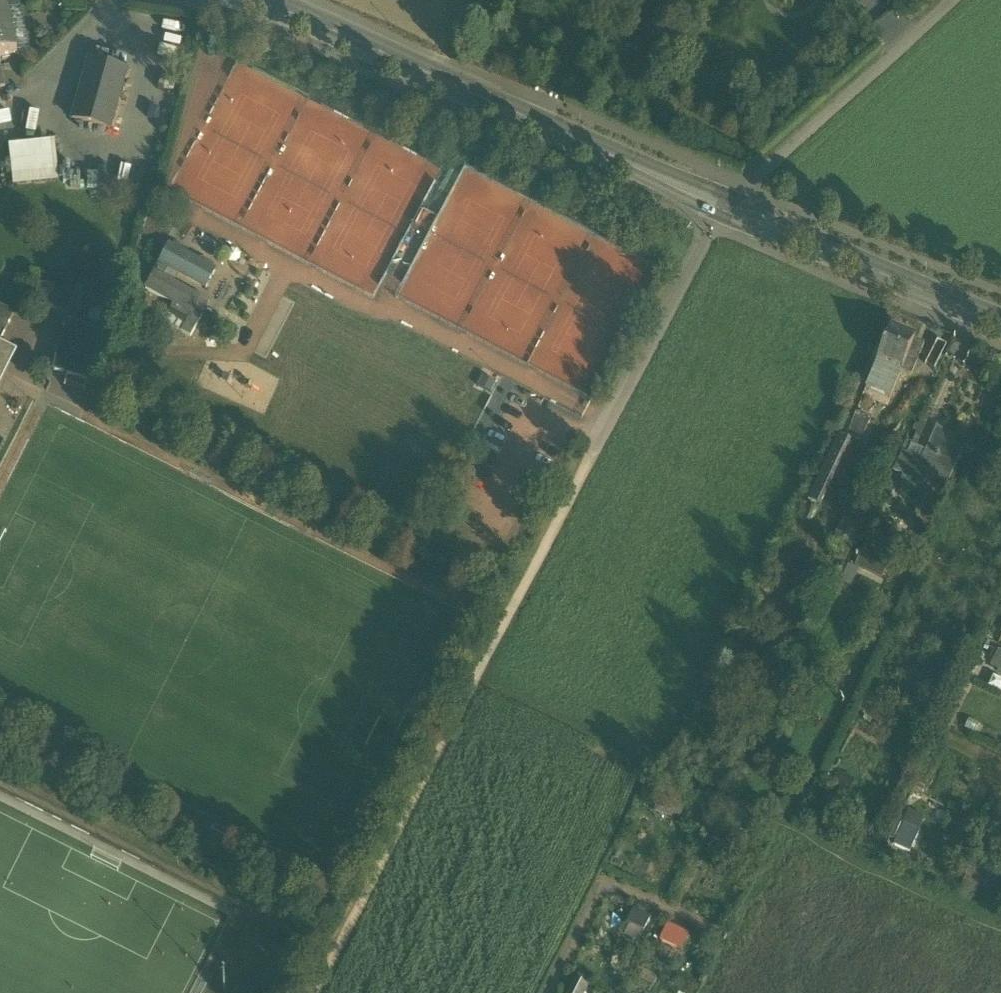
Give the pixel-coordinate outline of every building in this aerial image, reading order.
[(0,11),(0,58),(17,54),(7,9),(0,11)] [(126,71),(91,61),(74,123),(108,132),(126,71)] [(49,145),(11,149),(14,175),(51,171),(49,145)] [(185,254),(175,248),(173,251),(169,248),(161,264),(169,269),(206,289),(215,274),(210,271),(212,269),(201,263),(200,265),(184,256),(185,254)] [(169,269),(161,264),(155,274),(160,277),(163,279),(169,269)] [(160,277),(155,274),(151,281),(156,284),(160,277)] [(156,284),(151,281),(146,291),(192,317),(197,306),(156,284)] [(0,307),(0,329),(5,331),(14,314),(0,307)] [(194,314),(182,334),(191,339),(202,318),(194,314)] [(186,326),(168,316),(163,324),(182,334),(186,326)] [(103,334),(67,323),(53,372),(90,382),(103,334)] [(889,332),(866,389),(891,399),(900,375),(911,379),(923,350),(914,346),(915,343),(889,332)] [(856,413),(844,435),(858,442),(870,420),(856,413)] [(942,430),(938,427),(923,461),(902,452),(894,471),(912,480),(913,478),(926,484),(928,477),(948,485),(963,450),(943,441),(945,435),(942,430)] [(839,438),(809,503),(820,508),(850,443),(839,438)] [(931,484),(916,519),(930,525),(946,490),(931,484)] [(998,653),(991,668),(1000,673),(1000,654),(998,653)] [(678,806),(661,799),(656,812),(672,819),(678,806)] [(918,834),(904,827),(895,846),(909,853),(918,834)] [(650,920),(634,912),(627,925),(643,934),(650,920)] [(689,936),(668,926),(660,942),(681,952),(689,936)] [(574,980),(567,992),(586,992),(588,988),(574,980)]
